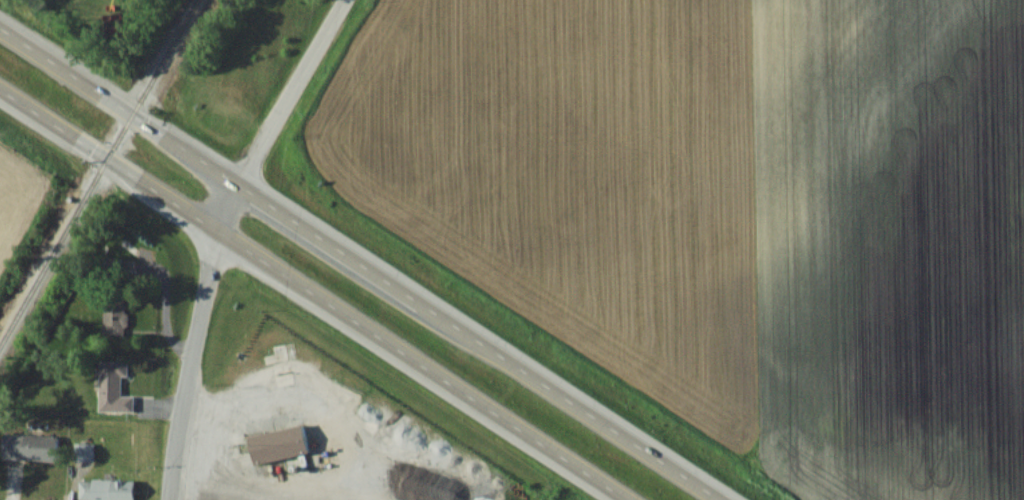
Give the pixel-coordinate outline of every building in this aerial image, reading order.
[(102,335),(125,335),(125,301),(102,301),(102,335)] [(133,411),(133,395),(120,395),(120,376),(127,376),(127,361),(98,361),(99,412),(133,411)] [(308,452),(302,424),(247,436),(253,464),(308,452)] [(2,459),(56,461),(57,436),(2,434),(2,459)] [(93,444),(75,443),(74,460),(92,460),(93,444)] [(133,480),(78,480),(78,499),(133,499),(133,480)]
